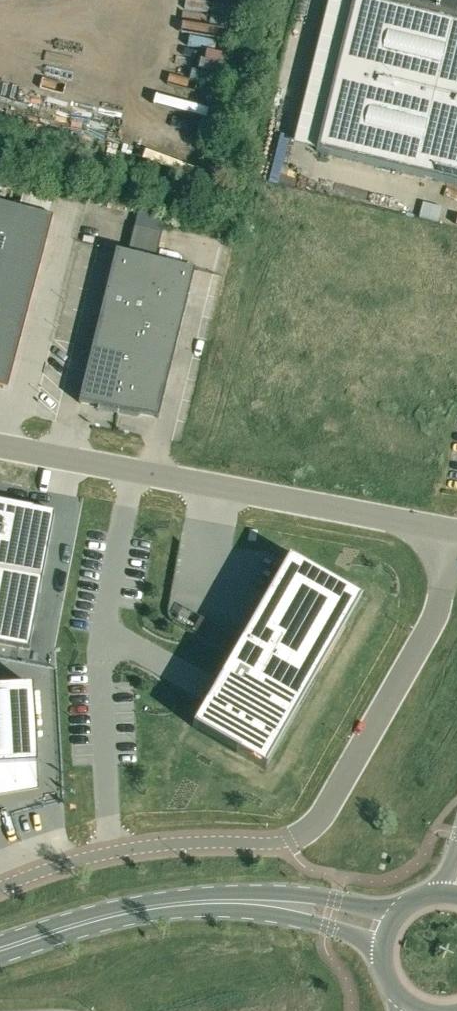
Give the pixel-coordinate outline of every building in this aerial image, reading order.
[(456,185),(456,0),(353,0),(316,150),(456,185)] [(16,391),(59,218),(0,204),(0,387),(16,391)] [(134,227),(127,253),(155,259),(161,233),(134,227)] [(98,406),(118,410),(117,415),(118,415),(119,410),(139,414),(158,418),(195,269),(155,259),(127,253),(116,250),(79,402),(98,406)] [(35,651),(61,514),(0,502),(0,645),(35,651)] [(289,559),(193,727),(266,768),(362,600),(289,559)] [(0,688),(0,767),(37,765),(32,686),(0,688)]
